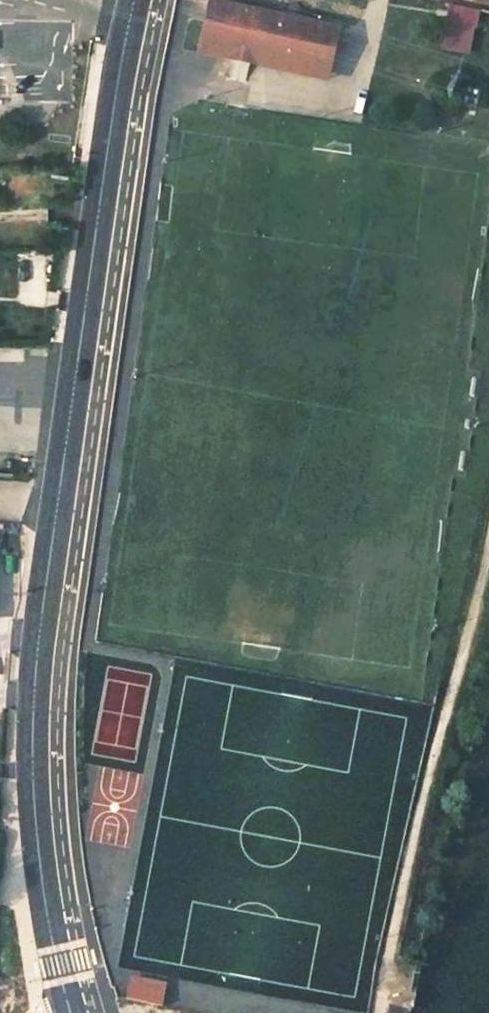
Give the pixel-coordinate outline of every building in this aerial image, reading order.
[(334,23),(210,0),(201,50),(325,73),(334,23)] [(478,9),(449,4),(446,21),(476,26),(478,9)] [(476,26),(446,21),(442,45),(471,51),(476,26)] [(130,984),(127,999),(155,1005),(159,990),(130,984)]
